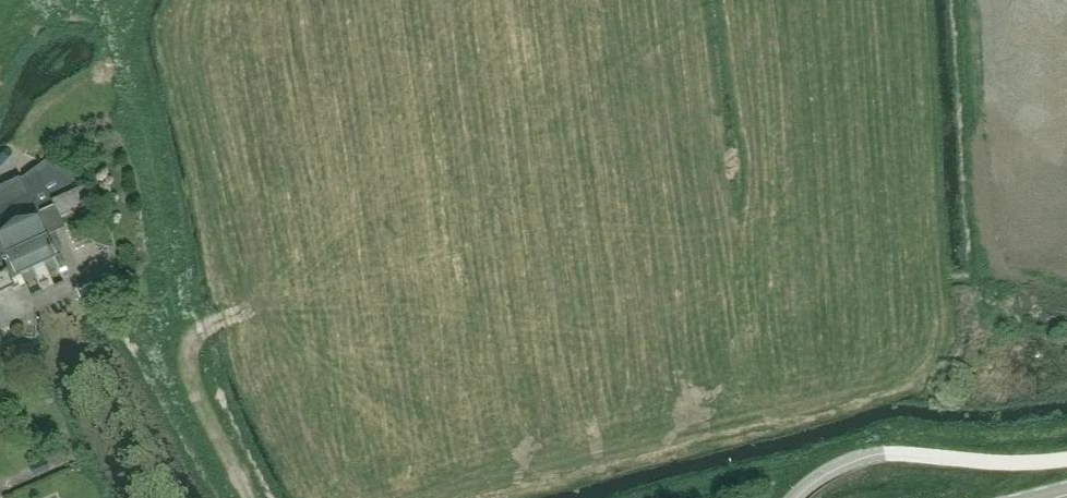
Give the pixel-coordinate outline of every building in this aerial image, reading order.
[(11,277),(20,273),(24,281),(37,275),(32,266),(43,261),(47,270),(58,266),(53,256),(55,255),(46,235),(48,233),(38,211),(53,204),(51,198),(86,182),(78,176),(46,158),(19,175),(0,184),(0,247),(3,254),(7,252),(10,260),(3,263),(5,268),(0,271),(0,291),(14,284),(11,277)]
